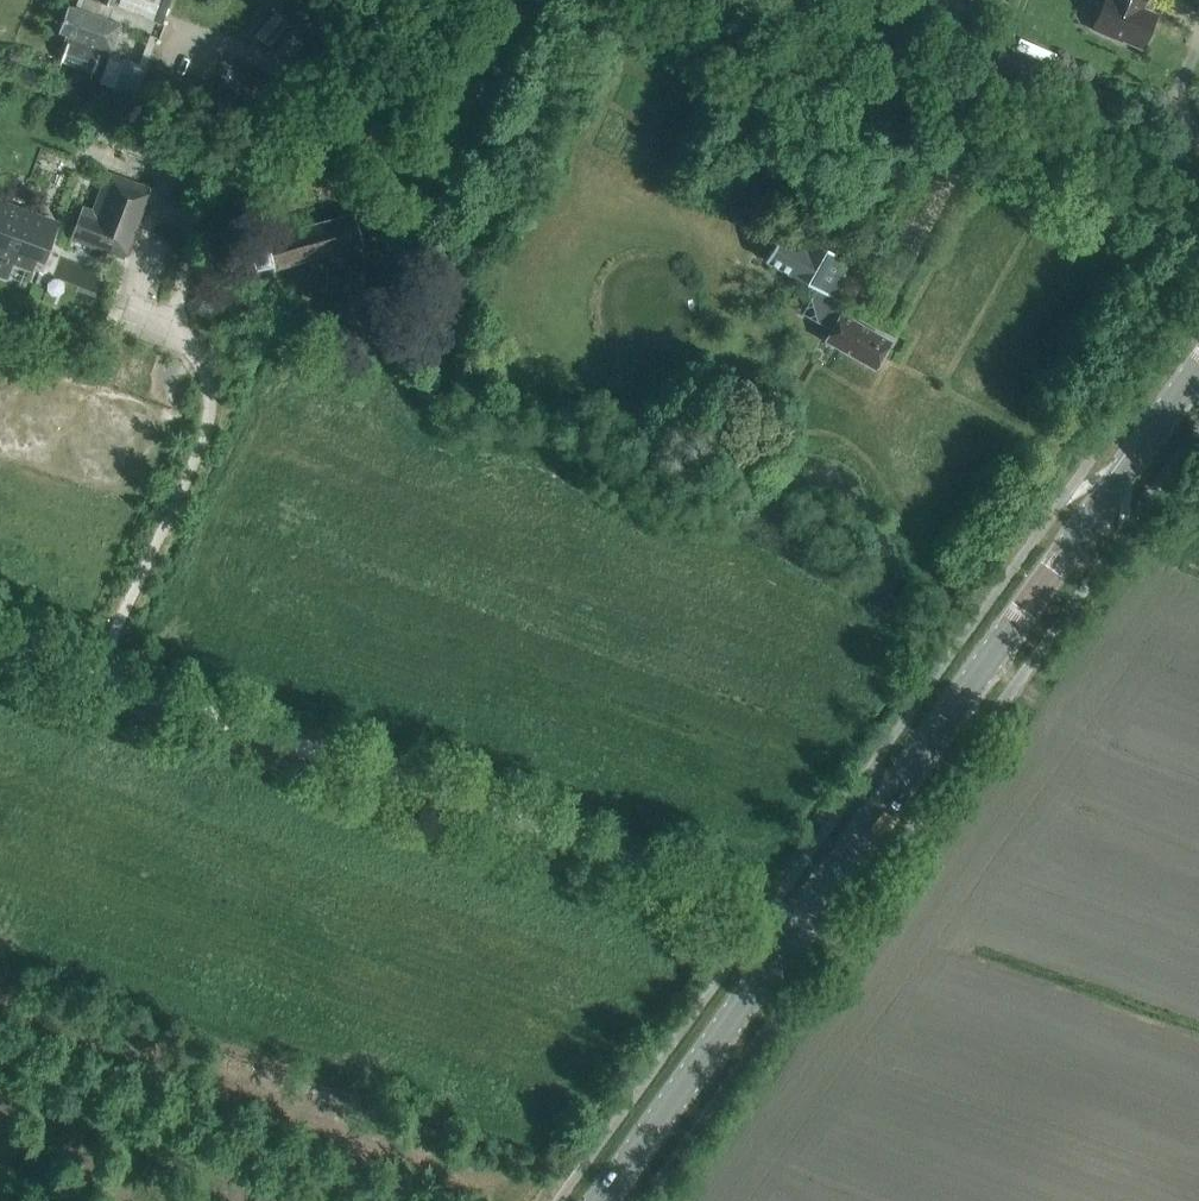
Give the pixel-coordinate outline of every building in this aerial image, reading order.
[(115,0),(101,0),(100,4),(112,8),(115,0)] [(1144,0),(1106,0),(1093,32),(1121,43),(1122,41),(1140,48),(1141,46),(1144,44),(1147,36),(1146,33),(1153,15),(1140,10),(1144,0)] [(108,59),(120,26),(67,7),(58,33),(66,36),(63,43),(108,59)] [(268,48),(288,25),(274,14),(254,36),(268,48)] [(117,63),(118,59),(112,57),(110,61),(109,60),(99,87),(135,100),(147,68),(123,60),(121,65),(117,63)] [(171,169),(181,143),(91,110),(82,136),(171,169)] [(124,261),(150,189),(106,173),(91,211),(82,208),(70,241),(124,261)] [(59,222),(0,201),(0,261),(32,273),(36,261),(43,264),(59,222)] [(273,271),(363,246),(354,214),(265,239),(267,247),(252,251),(256,267),(271,263),(273,271)] [(805,248),(780,235),(765,262),(816,290),(802,315),(831,331),(825,342),(875,370),(890,342),(840,315),(846,305),(834,298),(848,273),(836,266),(841,258),(809,240),(805,248)]
